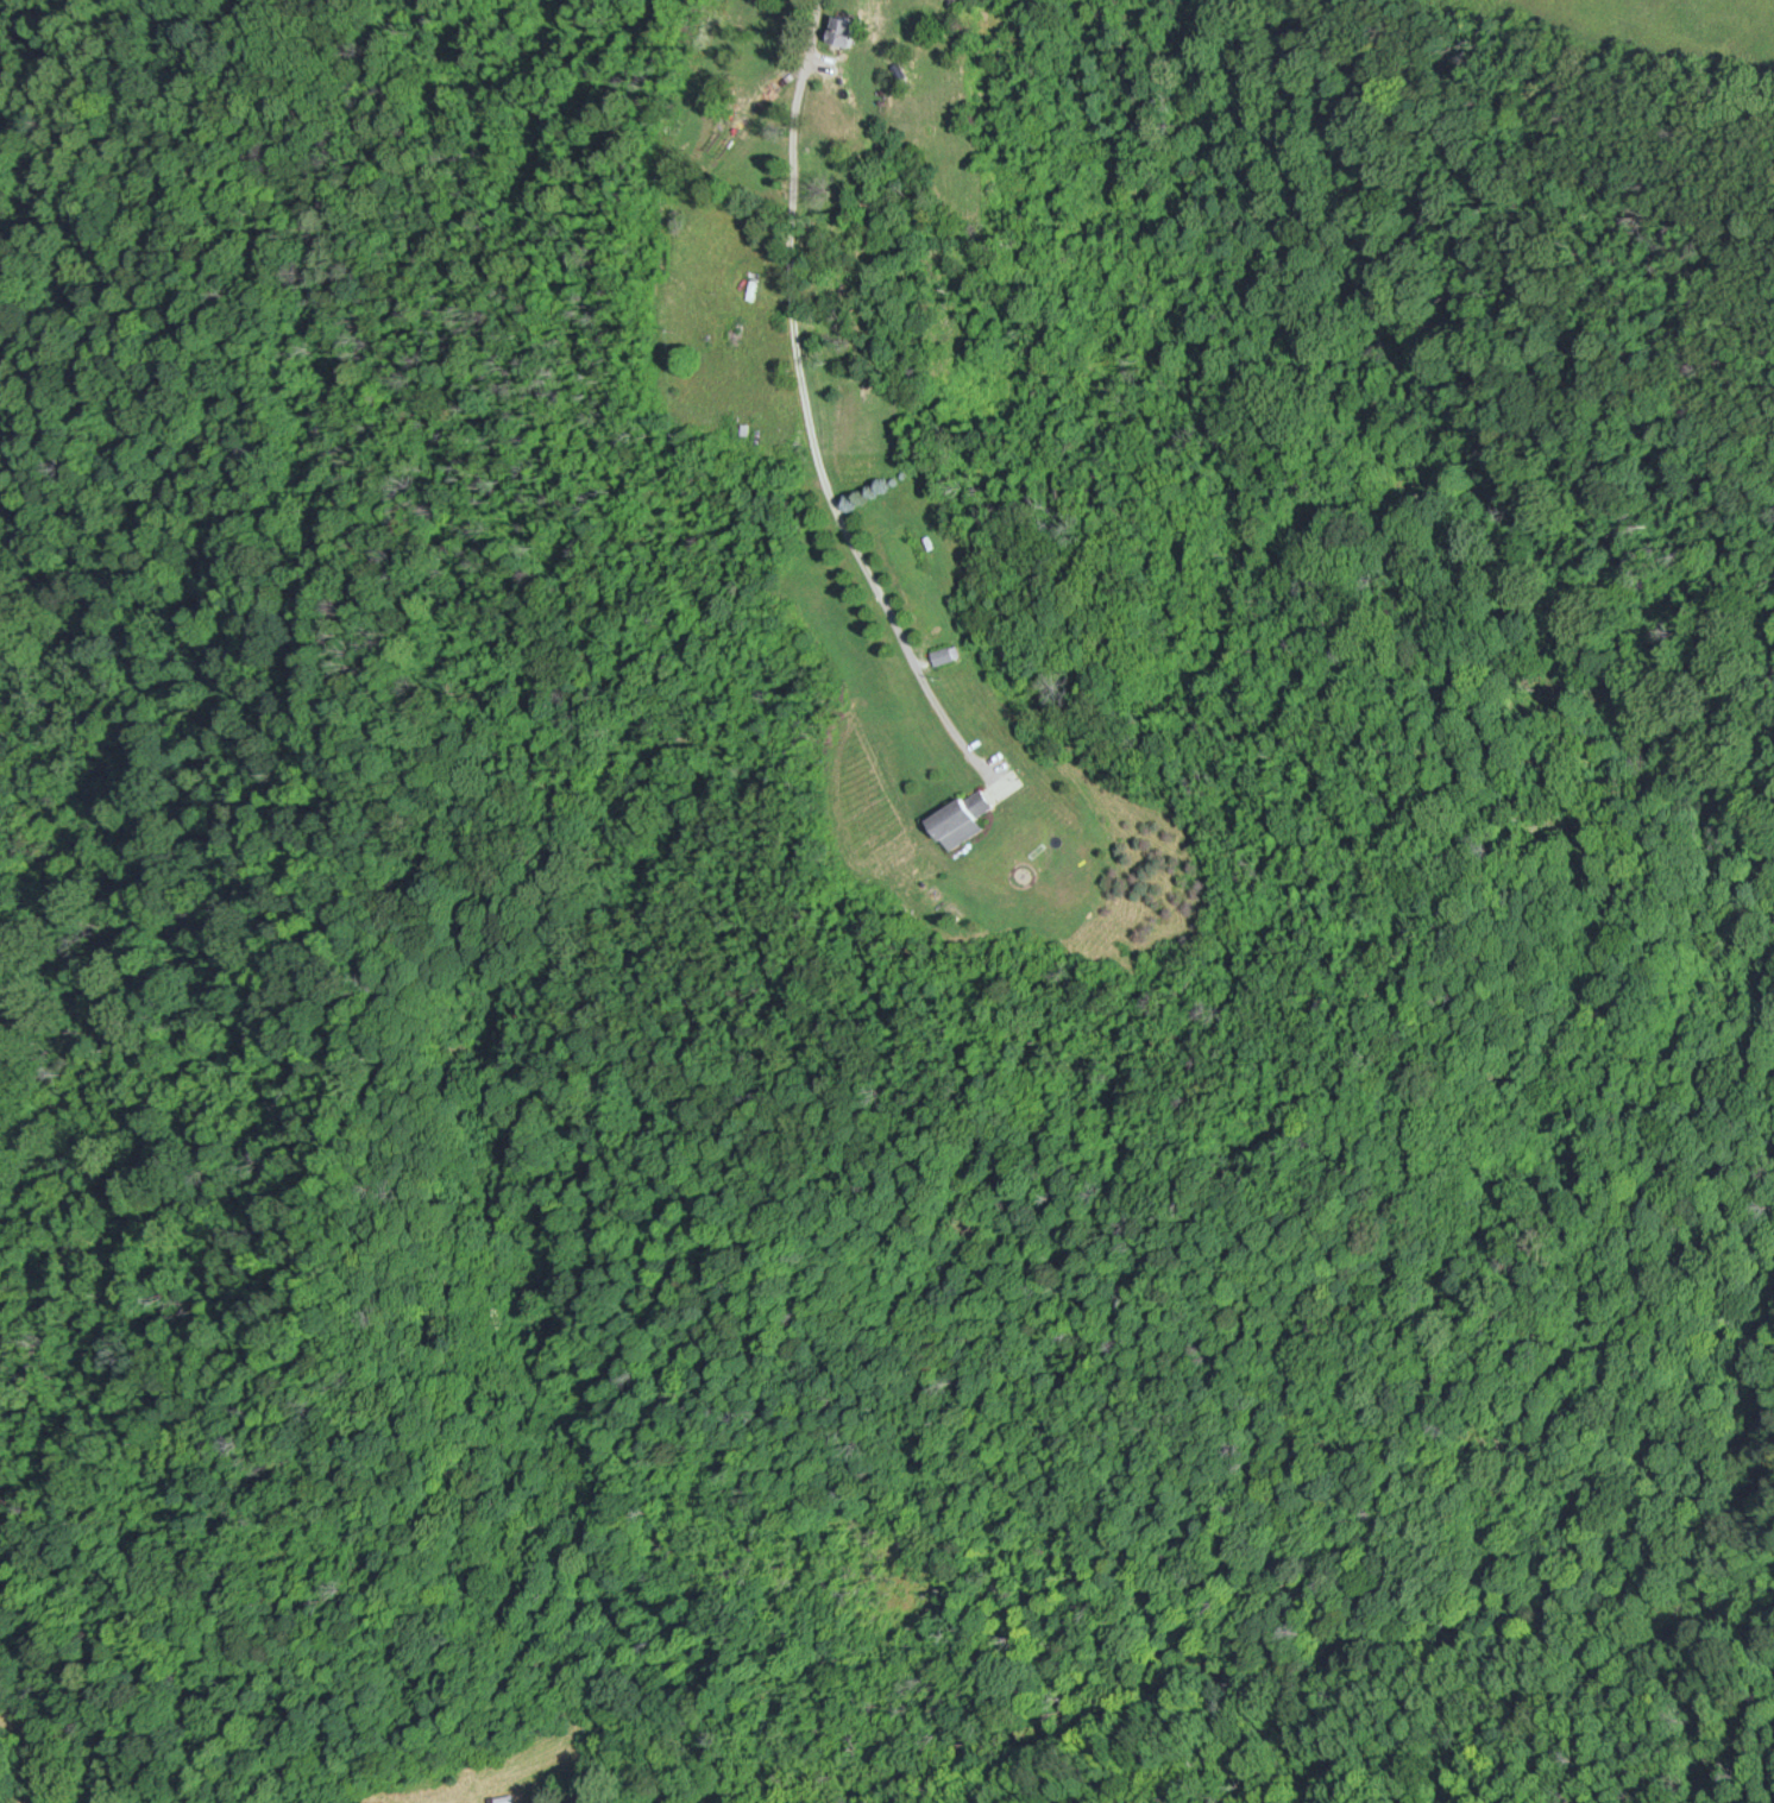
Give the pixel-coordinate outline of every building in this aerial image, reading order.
[(860,22),(836,15),(829,41),(853,48),(860,22)] [(934,653),(938,665),(962,658),(959,645),(934,653)] [(985,831),(977,817),(993,808),(982,789),(930,820),(950,852),(985,831)] [(515,1794),(493,1798),(494,1802),(517,1802),(515,1794)]
